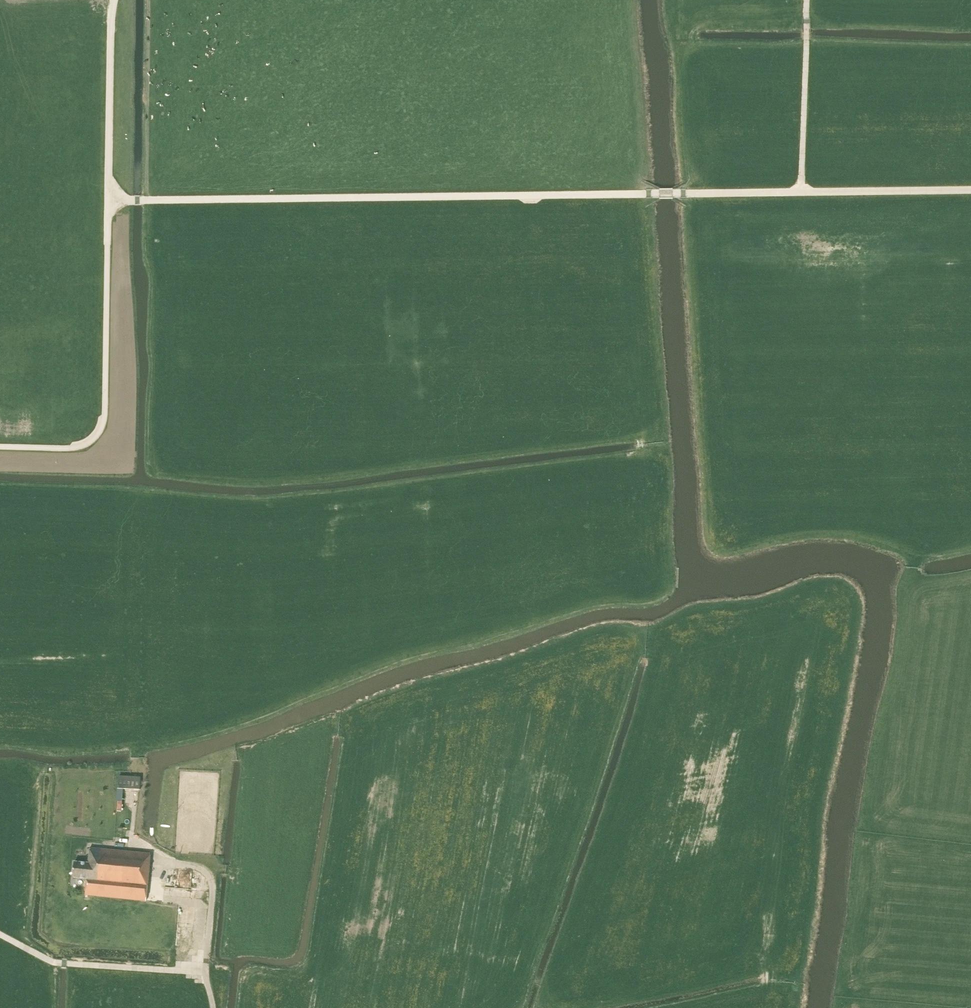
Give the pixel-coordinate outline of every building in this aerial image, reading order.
[(139,789),(140,777),(119,776),(118,788),(139,789)] [(87,878),(85,894),(146,900),(151,853),(90,847),(88,863),(74,861),(73,877),(87,878)]
